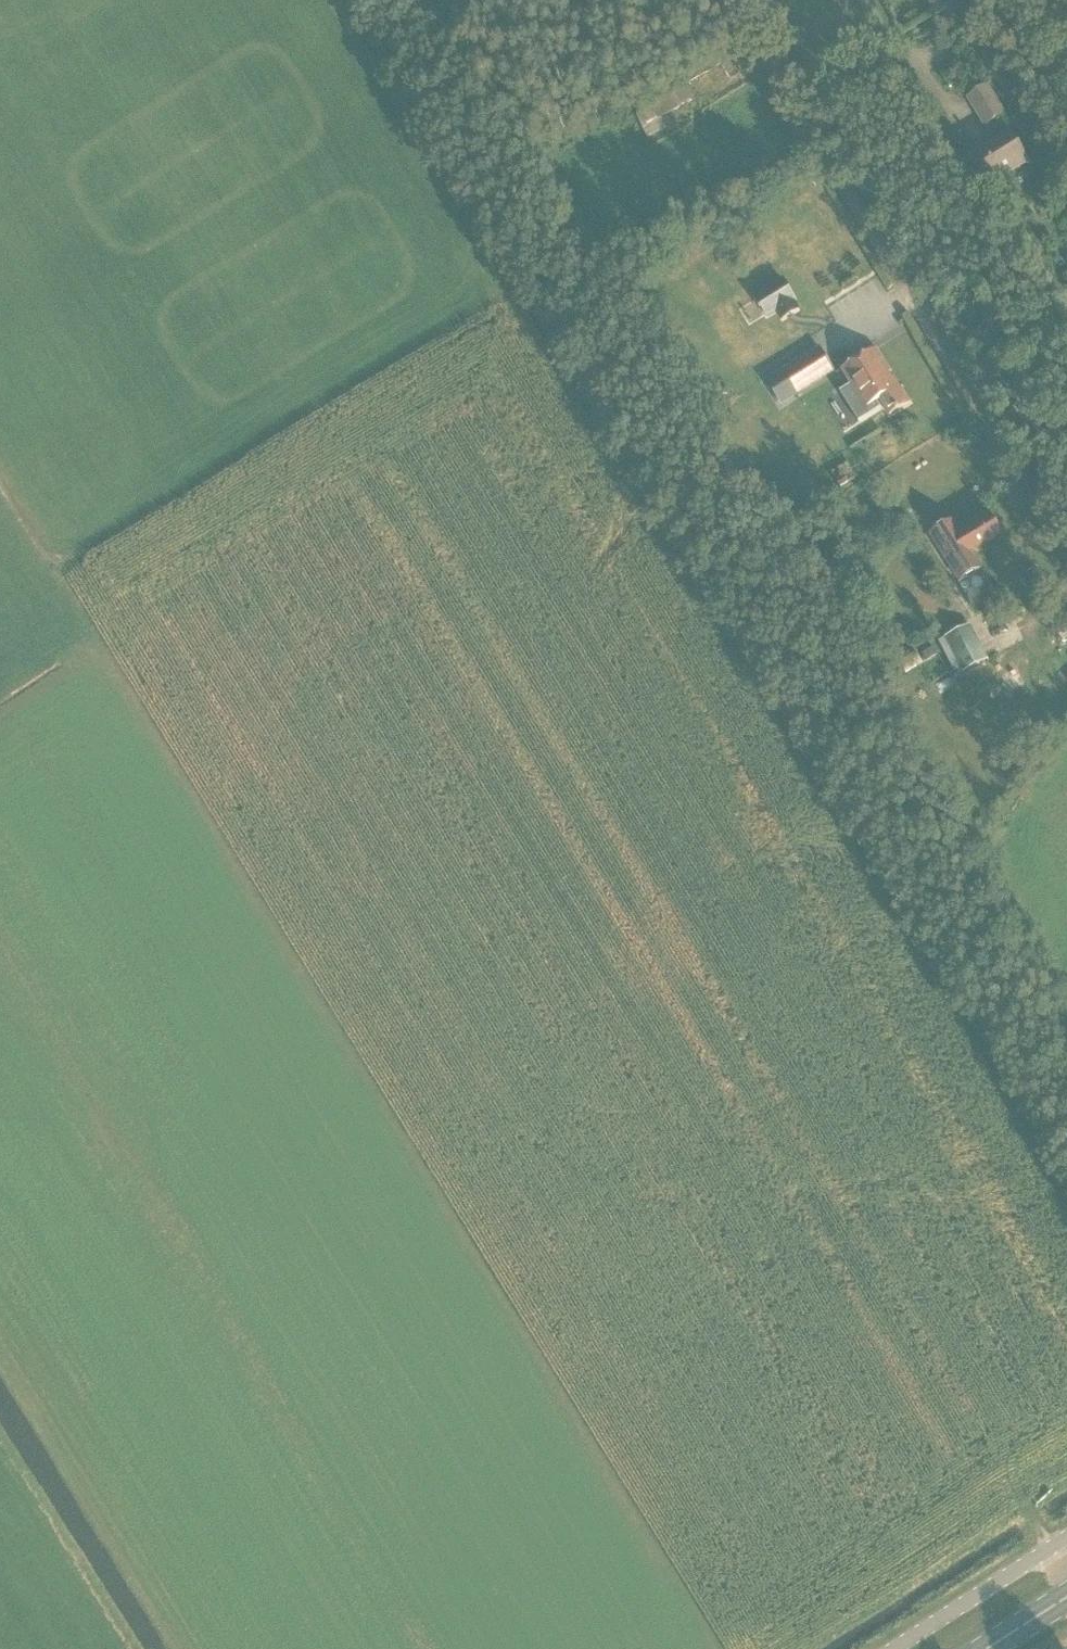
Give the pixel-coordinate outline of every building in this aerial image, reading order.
[(1005,111),(989,84),(968,97),(983,124),(1005,111)] [(1027,159),(1009,130),(967,156),(985,185),(1027,159)] [(776,310),(780,317),(799,306),(781,278),(755,294),(768,315),(776,310)] [(835,372),(819,347),(785,368),(800,393),(835,372)] [(876,347),(863,355),(842,368),(866,406),(880,397),(890,413),(910,400),(876,347)] [(785,368),(766,380),(782,405),(800,393),(785,368)] [(938,546),(959,580),(980,567),(971,552),(1002,533),(990,514),(938,546)] [(982,582),(996,570),(988,561),(975,572),(982,582)] [(989,660),(972,626),(946,639),(963,674),(989,660)]
